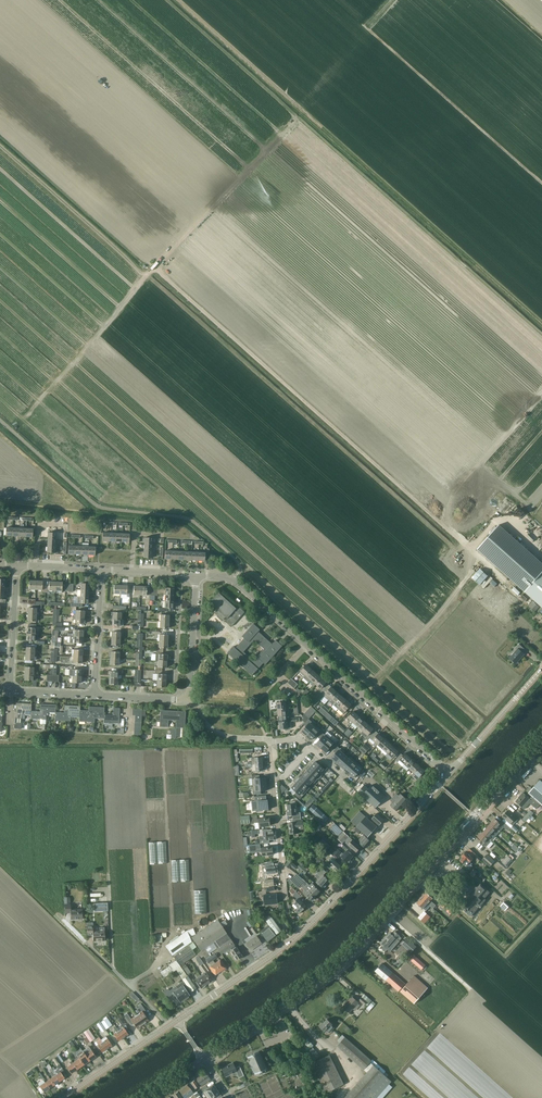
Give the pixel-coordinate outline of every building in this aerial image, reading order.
[(477,549),(477,550),(478,549),(482,553),(482,554),(486,557),(487,558),(491,561),(491,562),(492,562),(496,566),(525,592),(541,606),(541,607),(541,570),(533,563),(537,559),(513,537),(509,534),(508,533),(504,529),(499,525),(477,549)] [(480,568),(472,576),(480,584),(488,575),(480,568)] [(491,576),(482,586),(485,588),(490,582),(495,586),(498,582),(491,576)] [(43,581),(36,581),(35,589),(42,590),(42,592),(45,592),(46,585),(42,585),(43,581)] [(49,581),(49,586),(46,585),(45,592),(49,592),(49,590),(55,590),(56,582),(49,581)] [(515,586),(512,589),(518,595),(521,592),(515,586)] [(210,602),(216,608),(218,609),(214,612),(225,622),(226,620),(232,626),(237,620),(239,622),(241,619),(240,618),(245,612),(238,606),(237,608),(219,592),(210,602)] [(88,597),(77,596),(77,603),(73,603),(73,606),(82,607),(82,603),(88,604),(88,597)] [(28,607),(28,614),(39,615),(39,612),(37,612),(37,608),(41,608),(42,601),(35,601),(35,599),(28,599),(28,604),(32,604),(32,608),(28,607)] [(533,600),(528,605),(535,612),(540,607),(533,600)] [(173,601),(165,601),(165,607),(158,607),(158,611),(167,611),(167,608),(173,608),(173,601)] [(48,616),(53,616),(52,622),(59,622),(60,609),(53,609),(53,615),(48,615),(48,616)] [(132,625),(131,629),(140,630),(141,620),(137,620),(137,626),(132,625)] [(253,623),(242,636),(245,638),(236,648),(233,646),(227,653),(252,675),(264,663),(266,665),(272,657),(283,646),(276,640),(272,644),(258,631),(260,629),(253,623)] [(51,645),(50,659),(49,659),(49,663),(50,663),(50,661),(54,662),(53,664),(57,665),(57,662),(57,656),(61,657),(61,655),(61,654),(57,654),(57,648),(56,648),(56,647),(60,647),(59,653),(62,653),(62,645),(60,645),(58,645),(59,629),(55,629),(55,626),(52,625),(51,641),(51,645),(55,645),(54,645),(51,645)] [(144,633),(144,630),(140,630),(140,633),(137,633),(136,646),(142,647),(143,633),(144,633)] [(168,641),(159,641),(159,647),(157,647),(156,650),(163,651),(163,648),(167,648),(168,641)] [(523,652),(526,649),(520,644),(516,648),(518,650),(510,658),(516,663),(525,654),(523,652)] [(163,651),(156,650),(156,654),(158,654),(158,657),(156,657),(156,660),(158,660),(167,661),(167,654),(163,654),(163,651)] [(167,661),(158,660),(158,667),(156,667),(155,670),(162,671),(162,667),(166,667),(167,661)] [(301,671),(303,673),(301,676),(304,678),(312,669),(307,664),(301,671)] [(317,673),(312,669),(304,678),(309,682),(317,673)] [(162,671),(155,670),(155,674),(157,674),(157,680),(166,681),(166,674),(162,674),(162,671)] [(322,678),(317,673),(309,682),(311,680),(313,682),(311,684),(313,687),(316,684),(322,678)] [(290,680),(288,682),(294,688),(298,684),(291,678),(290,680)] [(327,682),(322,678),(316,684),(321,689),(327,682)] [(331,686),(325,694),(323,695),(324,696),(328,700),(337,691),(331,686)] [(299,693),(304,697),(309,692),(306,689),(305,691),(303,689),(301,691),(299,693)] [(318,691),(309,701),(312,704),(321,693),(318,691)] [(341,695),(337,691),(328,700),(333,705),(336,702),(341,695)] [(321,693),(312,704),(315,707),(324,696),(323,695),(321,693)] [(346,700),(341,695),(336,702),(333,705),(338,709),(346,700)] [(351,704),(346,700),(338,709),(343,713),(351,704)] [(16,703),(16,709),(16,711),(21,711),(21,712),(22,712),(22,711),(31,711),(32,703),(16,703)] [(40,704),(40,709),(43,709),(43,714),(46,714),(46,712),(55,713),(55,712),(56,712),(56,705),(40,704)] [(65,705),(64,710),(68,711),(67,715),(71,716),(71,713),(80,714),(80,713),(80,706),(65,705)] [(89,706),(89,712),(92,712),(92,717),(95,717),(95,715),(104,715),(105,707),(89,706)] [(40,711),(31,711),(31,719),(46,720),(46,714),(43,714),(43,709),(40,709),(40,711)] [(64,712),(56,712),(55,712),(55,713),(55,720),(70,721),(71,716),(67,715),(68,711),(64,710),(64,712)] [(95,722),(95,717),(92,717),(92,712),(89,712),(89,711),(80,710),(80,713),(80,714),(79,721),(95,722)] [(184,728),(185,712),(161,710),(160,726),(168,727),(168,720),(177,720),(176,727),(184,728)] [(348,717),(350,720),(348,723),(350,725),(353,722),(359,715),(354,711),(348,717)] [(113,715),(104,715),(104,723),(119,723),(119,715),(114,715),(114,713),(113,713),(113,715)] [(364,720),(359,715),(353,722),(358,726),(364,720)] [(332,716),(329,719),(336,726),(339,722),(332,716)] [(316,725),(309,719),(304,724),(306,727),(302,731),(307,735),(316,725)] [(369,724),(364,720),(358,726),(363,731),(369,724)] [(344,733),(346,730),(339,724),(337,727),(344,733)] [(374,729),(369,724),(363,731),(368,735),(365,738),(368,740),(374,734),(371,731),(374,729)] [(316,725),(307,735),(312,740),(312,739),(316,735),(318,737),(322,732),(320,730),(321,730),(316,725)] [(171,737),(176,737),(176,735),(180,735),(180,727),(171,727),(171,737)] [(325,734),(322,732),(318,737),(320,739),(316,744),(316,743),(316,744),(321,748),(330,738),(325,734)] [(378,744),(384,738),(382,736),(383,735),(380,733),(379,733),(373,740),(375,742),(373,745),(375,747),(378,745),(378,744)] [(337,744),(330,738),(321,748),(326,753),(326,752),(330,748),(332,750),(337,744)] [(383,749),(388,742),(389,742),(389,741),(386,739),(386,740),(384,738),(378,744),(383,749)] [(393,747),(388,742),(383,749),(387,753),(393,747)] [(360,749),(365,754),(369,749),(364,745),(360,749)] [(346,752),(341,748),(340,748),(338,746),(333,751),(336,753),(332,758),(332,757),(332,758),(336,762),(344,754),(346,752)] [(398,751),(393,747),(387,753),(393,758),(398,751)] [(400,754),(396,760),(398,762),(400,760),(404,764),(410,757),(405,753),(402,756),(400,754)] [(344,754),(336,762),(341,766),(348,757),(344,754)] [(354,760),(350,756),(341,766),(345,770),(354,760)] [(248,765),(263,764),(263,761),(264,761),(264,757),(262,757),(255,758),(251,758),(252,762),(247,762),(248,765)] [(410,757),(404,764),(409,768),(415,762),(410,757)] [(354,760),(345,770),(349,774),(358,763),(354,760)] [(316,761),(312,766),(322,775),(328,768),(322,763),(320,765),(316,761)] [(415,762),(409,768),(414,773),(420,766),(415,762)] [(363,768),(358,763),(349,774),(354,778),(358,773),(360,775),(365,770),(362,768),(363,768)] [(312,766),(308,770),(318,779),(322,775),(312,766)] [(420,766),(414,773),(412,775),(417,780),(414,783),(417,785),(425,776),(423,774),(425,771),(420,766)] [(308,770),(304,774),(314,783),(318,779),(308,770)] [(304,774),(300,779),(310,788),(308,786),(312,782),(314,784),(314,783),(304,774)] [(260,775),(252,775),(253,785),(266,784),(266,777),(265,777),(266,777),(260,778),(260,775)] [(321,788),(324,791),(333,780),(330,778),(321,788)] [(300,779),(296,783),(306,792),(310,788),(300,779)] [(529,793),(534,798),(540,804),(541,806),(541,782),(540,780),(529,793)] [(306,792),(296,783),(292,788),(297,792),(294,794),(300,799),(306,792)] [(266,784),(253,785),(254,795),(261,794),(261,791),(267,790),(266,784)] [(376,807),(385,796),(372,784),(368,788),(364,785),(358,791),(376,807)] [(397,810),(407,799),(401,793),(399,796),(396,793),(391,800),(393,802),(391,805),(397,810)] [(540,804),(534,798),(529,793),(527,796),(523,793),(520,796),(521,796),(516,802),(524,809),(530,803),(536,809),(540,804)] [(314,795),(305,804),(308,807),(317,798),(314,795)] [(268,810),(267,800),(266,800),(266,796),(254,797),(254,801),(251,801),(252,811),(268,810)] [(293,815),(293,819),(301,818),(301,812),(296,812),(295,804),(287,805),(288,815),(293,815)] [(325,823),(329,818),(314,804),(310,809),(325,823)] [(502,816),(513,825),(518,819),(508,810),(502,816)] [(351,821),(357,826),(356,826),(361,830),(368,837),(377,826),(371,821),(366,816),(360,811),(351,821)] [(372,818),(373,819),(371,821),(377,826),(379,824),(380,825),(384,820),(377,813),(372,818)] [(530,825),(537,816),(534,813),(526,822),(530,825)] [(257,815),(250,816),(250,815),(241,816),(241,824),(251,823),(258,822),(257,815)] [(260,826),(271,825),(270,818),(259,819),(260,826)] [(301,818),(293,819),(294,823),(289,823),(290,834),(298,833),(298,829),(304,829),(303,822),(302,822),(301,818)] [(495,818),(491,823),(500,831),(503,827),(508,831),(511,828),(502,821),(500,823),(495,818)] [(352,839),(344,831),(335,823),(331,828),(339,836),(337,838),(343,843),(345,840),(349,844),(348,844),(356,852),(361,847),(353,839),(352,839)] [(500,831),(491,823),(487,828),(496,836),(500,831)] [(496,836),(487,828),(483,832),(491,840),(496,836)] [(268,829),(264,829),(264,836),(259,836),(260,844),(270,843),(269,840),(276,839),(275,831),(272,831),(272,829),(268,830),(268,829)] [(491,840),(483,832),(478,837),(483,841),(482,843),(486,846),(491,840)] [(370,840),(364,834),(357,841),(364,847),(370,840)] [(263,855),(273,854),(273,847),(262,848),(263,855)] [(347,862),(353,855),(347,850),(344,854),(337,848),(333,853),(338,857),(340,855),(347,862)] [(460,860),(467,866),(470,868),(472,866),(471,865),(472,863),(471,863),(470,862),(474,858),(466,851),(462,856),(463,857),(460,860)] [(493,863),(495,861),(487,854),(485,857),(493,863)] [(510,854),(509,856),(507,855),(502,861),(507,865),(511,861),(514,857),(510,854)] [(336,858),(333,855),(325,863),(328,866),(330,868),(332,867),(337,871),(339,869),(339,870),(341,867),(341,866),(335,860),(336,858)] [(319,856),(315,860),(319,864),(323,860),(319,856)] [(493,863),(485,857),(482,859),(490,866),(493,863)] [(288,862),(285,865),(289,868),(291,865),(296,870),(298,867),(288,859),(286,861),(288,862)] [(266,864),(262,865),(263,874),(276,873),(276,865),(273,866),(272,866),(272,863),(266,864)] [(300,864),(298,867),(305,874),(308,871),(300,864)] [(317,872),(317,873),(315,875),(319,879),(317,882),(322,887),(323,887),(323,888),(325,888),(326,887),(326,885),(325,884),(329,880),(324,875),(327,872),(321,867),(317,872)] [(297,873),(295,876),(316,896),(321,891),(312,883),(310,886),(297,873)] [(316,896),(295,876),(291,880),(299,888),(301,886),(305,889),(304,890),(303,891),(304,893),(311,901),(316,896)] [(472,893),(462,905),(466,908),(464,911),(471,917),(473,914),(477,909),(479,907),(483,902),(486,900),(485,898),(490,892),(487,889),(481,884),(478,887),(472,893)] [(299,913),(307,905),(299,898),(301,895),(297,891),(294,893),(296,895),(294,897),(297,900),(294,903),(299,907),(296,910),(299,913)] [(435,905),(430,901),(433,898),(426,892),(422,897),(431,905),(433,908),(435,905)] [(265,904),(277,903),(276,894),(264,895),(265,904)] [(422,897),(417,903),(426,910),(431,905),(422,897)] [(455,909),(445,901),(439,907),(449,915),(455,909)] [(509,906),(504,902),(500,906),(505,911),(509,906)] [(71,903),(65,904),(65,913),(70,913),(71,919),(82,919),(82,909),(71,909),(71,903)] [(108,903),(94,903),(95,911),(108,911),(108,903)] [(418,917),(425,923),(431,917),(424,911),(418,917)] [(272,916),(271,917),(269,914),(267,915),(266,914),(263,917),(269,925),(261,930),(263,932),(261,933),(267,941),(275,935),(271,930),(272,929),(276,934),(282,930),(272,916)] [(201,951),(227,934),(222,927),(226,924),(224,920),(219,923),(217,920),(191,937),(201,951)] [(100,931),(93,931),(93,922),(87,922),(87,935),(93,935),(93,941),(105,941),(104,927),(100,927),(100,931)] [(191,942),(189,937),(192,936),(192,935),(195,934),(193,928),(187,930),(165,945),(172,955),(191,942)] [(390,932),(381,943),(387,949),(396,938),(397,939),(400,936),(395,931),(392,934),(390,932)] [(236,960),(240,957),(242,956),(236,947),(235,947),(234,945),(234,944),(227,934),(214,943),(221,953),(228,949),(236,960)] [(250,950),(261,943),(256,936),(245,943),(250,950)] [(416,947),(407,938),(404,941),(402,943),(405,946),(411,952),(416,947)] [(173,956),(180,966),(196,954),(192,949),(196,947),(193,942),(173,956)] [(213,960),(208,953),(205,948),(197,954),(199,956),(200,958),(203,956),(208,963),(209,963),(211,966),(209,967),(215,975),(220,970),(215,963),(213,960)] [(426,969),(428,967),(415,955),(411,960),(422,970),(424,968),(426,969)] [(200,958),(199,956),(195,958),(200,965),(204,963),(200,958)] [(221,959),(215,963),(220,970),(226,967),(221,959)] [(399,991),(405,983),(382,963),(376,971),(399,991)] [(188,974),(191,972),(186,965),(183,967),(188,974)] [(160,972),(163,977),(173,971),(169,966),(160,972)] [(206,972),(200,975),(206,984),(209,983),(210,984),(213,982),(206,972)] [(191,991),(196,987),(188,975),(182,978),(191,991)] [(200,975),(195,979),(202,989),(205,987),(204,986),(206,984),(200,975)] [(414,976),(400,991),(414,1004),(428,988),(414,976)] [(179,984),(176,986),(185,999),(188,997),(190,996),(185,988),(186,987),(182,982),(180,984),(179,984)] [(182,1002),(185,999),(176,986),(173,988),(173,989),(170,991),(168,988),(164,991),(168,997),(172,994),(174,995),(180,1003),(182,1001),(182,1002)] [(134,992),(131,994),(137,1000),(139,998),(134,992)] [(350,1013),(359,1002),(352,997),(343,1007),(350,1013)] [(368,1002),(362,997),(359,1000),(365,1005),(368,1002)] [(142,1011),(137,1015),(143,1024),(148,1020),(143,1012),(146,1011),(141,1003),(138,1005),(142,1011)] [(137,1028),(143,1024),(137,1015),(131,1019),(127,1013),(124,1015),(129,1022),(132,1020),(137,1028)] [(117,1025),(119,1027),(125,1023),(121,1017),(115,1021),(117,1025)] [(106,1029),(112,1025),(107,1018),(101,1021),(106,1029)] [(332,1031),(334,1028),(332,1025),(333,1024),(327,1019),(320,1026),(325,1032),(327,1030),(329,1031),(331,1029),(332,1031)] [(106,1029),(100,1021),(96,1024),(102,1032),(106,1029)] [(124,1027),(119,1031),(123,1038),(129,1034),(124,1027)] [(88,1029),(84,1032),(90,1041),(95,1038),(88,1029)] [(118,1041),(123,1038),(119,1031),(114,1034),(118,1041)] [(372,1060),(346,1037),(345,1037),(342,1035),(337,1040),(339,1042),(337,1045),(337,1046),(363,1069),(364,1069),(367,1072),(344,1097),(376,1097),(391,1081),(383,1074),(386,1071),(373,1059),(372,1060)] [(102,1052),(107,1049),(105,1045),(101,1039),(99,1037),(97,1039),(99,1040),(98,1041),(100,1044),(97,1045),(102,1052)] [(107,1038),(105,1040),(103,1038),(101,1039),(105,1045),(107,1049),(112,1045),(107,1038)] [(314,1045),(313,1044),(311,1042),(310,1042),(308,1039),(302,1044),(308,1051),(314,1045)] [(83,1065),(77,1055),(74,1052),(70,1046),(67,1050),(70,1055),(72,1053),(75,1057),(77,1060),(73,1063),(72,1061),(77,1069),(83,1065)] [(96,1056),(93,1052),(89,1047),(83,1051),(85,1054),(89,1061),(96,1056)] [(314,1062),(320,1055),(312,1047),(306,1054),(314,1062)] [(89,1061),(85,1054),(83,1051),(77,1055),(83,1065),(89,1061)] [(266,1068),(258,1051),(254,1053),(251,1054),(247,1056),(255,1073),(257,1072),(259,1075),(265,1072),(265,1071),(266,1071),(264,1068),(266,1068)] [(330,1055),(316,1061),(314,1062),(313,1063),(312,1063),(327,1093),(344,1084),(330,1055)] [(77,1069),(72,1061),(70,1062),(71,1064),(66,1067),(71,1074),(77,1069)] [(221,1068),(225,1077),(236,1072),(239,1078),(244,1075),(239,1066),(235,1068),(233,1063),(221,1068)] [(60,1072),(55,1075),(59,1082),(65,1078),(60,1072)] [(201,1086),(210,1079),(206,1072),(196,1079),(201,1086)] [(59,1082),(55,1075),(53,1077),(50,1079),(54,1085),(59,1082)] [(54,1085),(50,1079),(47,1081),(45,1082),(49,1088),(54,1085)] [(49,1088),(45,1082),(42,1084),(40,1086),(44,1092),(49,1088)] [(179,1091),(184,1097),(189,1095),(191,1097),(197,1097),(200,1096),(197,1092),(197,1091),(195,1089),(192,1091),(188,1084),(179,1091)] [(206,1097),(216,1089),(213,1084),(208,1088),(206,1085),(200,1089),(206,1097)] [(216,1089),(206,1097),(207,1097),(215,1097),(220,1094),(216,1089)]
